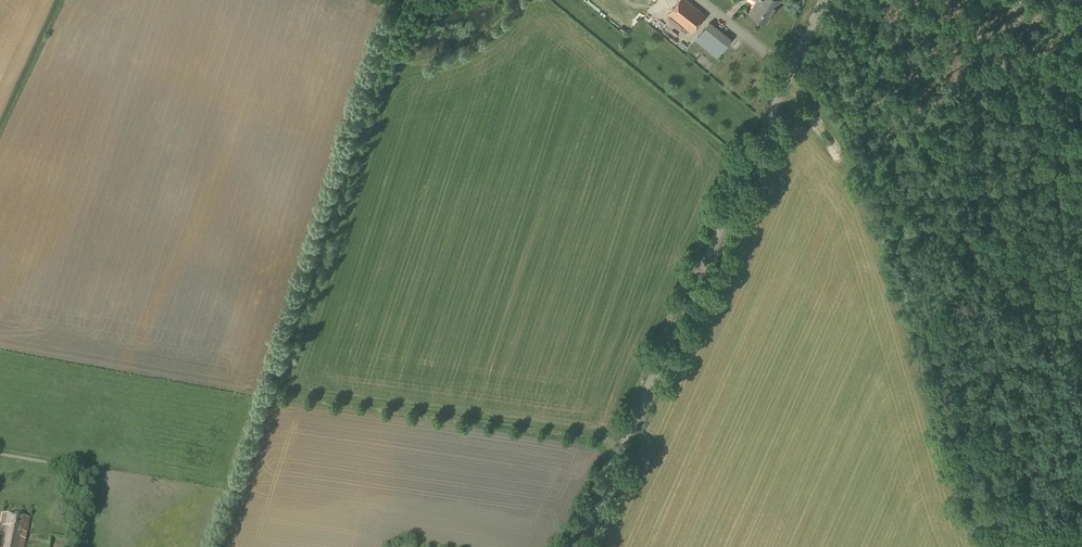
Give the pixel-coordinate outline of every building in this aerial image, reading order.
[(705,15),(686,0),(679,0),(668,13),(692,32),(705,15)] [(757,1),(749,12),(765,22),(779,0),(756,0),(757,1)] [(709,22),(695,40),(716,57),(731,39),(709,22)] [(29,519),(3,515),(1,527),(3,527),(0,544),(0,546),(24,546),(29,519)]
